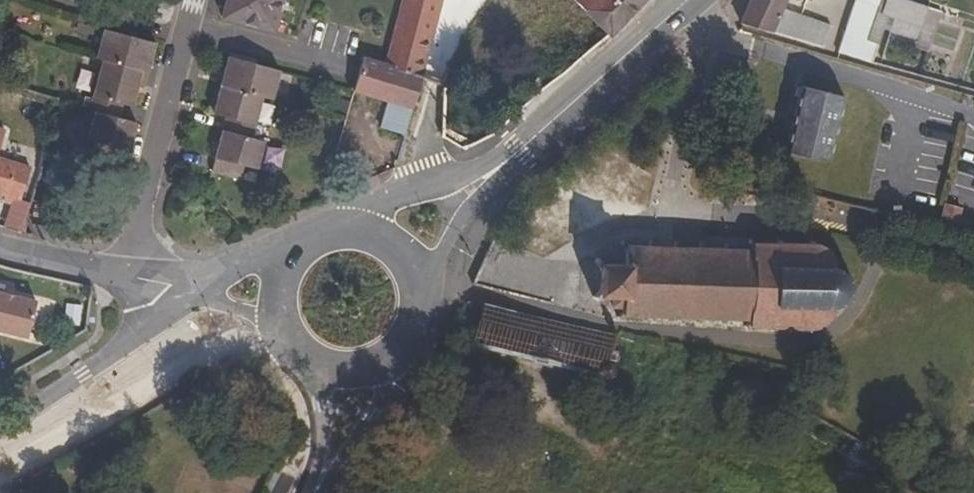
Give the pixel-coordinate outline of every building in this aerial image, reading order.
[(239,21),(273,30),(281,0),(226,0),(222,16),(239,21)] [(385,69),(420,77),(440,0),(404,0),(385,69)] [(610,35),(643,0),(576,0),(610,35)] [(742,23),(821,45),(830,23),(778,9),(781,0),(750,0),(742,23)] [(839,49),(872,59),(883,26),(885,18),(883,16),(888,0),(855,0),(839,49)] [(888,32),(925,45),(934,15),(920,9),(898,0),(888,0),(883,16),(885,18),(891,20),(889,27),(888,32)] [(885,18),(883,26),(889,27),(891,20),(885,18)] [(88,139),(130,150),(137,122),(119,117),(122,103),(134,106),(140,85),(144,85),(156,43),(105,29),(98,57),(103,59),(89,109),(96,112),(88,139)] [(925,45),(888,32),(885,41),(922,54),(925,45)] [(226,116),(210,170),(211,170),(240,179),(244,166),(256,169),(264,142),(252,138),(263,96),(271,99),(280,70),(259,64),(229,56),(214,113),(226,116)] [(357,92),(378,98),(385,69),(362,62),(354,91),(357,92)] [(383,120),(406,127),(420,77),(385,69),(378,98),(388,101),(383,120)] [(845,94),(802,85),(787,152),(831,162),(845,94)] [(6,196),(5,202),(16,205),(17,199),(23,201),(30,170),(0,160),(0,194),(6,196)] [(47,217),(49,206),(38,202),(35,214),(47,217)] [(947,205),(941,228),(956,232),(962,209),(947,205)] [(822,321),(826,326),(830,325),(826,320),(832,307),(840,304),(845,299),(850,300),(851,297),(846,295),(847,282),(851,279),(849,276),(845,277),(833,269),(830,255),(832,252),(829,249),(827,252),(814,248),(814,242),(809,241),(809,247),(780,246),(780,241),(775,241),(774,246),(757,246),(751,240),(748,242),(751,247),(748,250),(729,248),(728,243),(724,243),(723,248),(704,248),(704,243),(700,243),(699,248),(679,247),(679,241),(674,242),(674,248),(654,247),(654,241),(650,241),(649,247),(632,247),(625,238),(622,240),(627,249),(628,265),(606,264),(600,258),(596,261),(602,269),(602,289),(595,296),(597,299),(603,295),(626,296),(626,311),(620,318),(623,322),(629,316),(647,316),(648,322),(653,322),(653,316),(673,316),(673,322),(677,323),(677,317),(698,318),(698,323),(703,324),(703,317),(722,318),(722,323),(727,324),(726,318),(750,319),(751,321),(745,326),(747,330),(753,325),(772,325),(772,331),(777,331),(777,326),(805,326),(805,332),(810,332),(810,326),(822,321)] [(36,300),(0,292),(0,330),(28,336),(36,300)] [(639,353),(642,345),(485,306),(478,341),(521,352),(572,363),(601,370),(602,376),(609,382),(616,379),(616,378),(617,375),(617,372),(616,369),(614,366),(612,364),(612,359),(619,361),(623,350),(639,353)] [(572,363),(521,352),(520,357),(569,370),(572,363)] [(811,415),(800,408),(793,421),(804,427),(811,415)]
